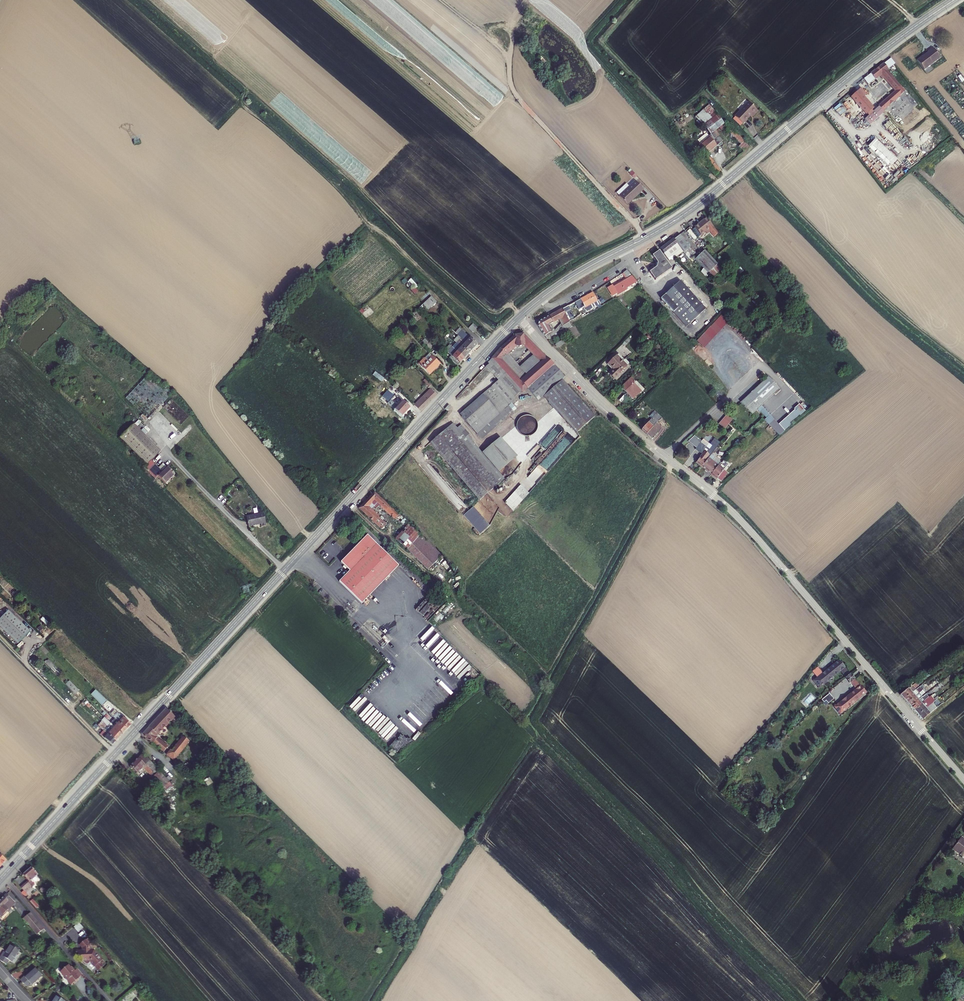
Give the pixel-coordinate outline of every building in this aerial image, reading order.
[(923,61),(918,65),(925,75),(941,63),(935,54),(930,57),(924,62),(923,61)] [(872,77),(873,78),(876,82),(882,78),(895,94),(878,109),(883,115),(900,100),(898,98),(899,97),(901,99),(904,96),(902,94),(903,93),(890,77),(887,74),(889,72),(885,67),(872,77)] [(867,98),(861,91),(851,99),(866,117),(874,110),(865,99),(867,98)] [(749,106),(735,120),(742,128),(750,121),(751,119),(752,120),(753,121),(758,116),(749,106)] [(728,129),(710,107),(697,119),(711,137),(714,141),(718,137),(716,134),(720,131),(723,133),(728,129)] [(883,115),(878,109),(873,113),(878,119),(883,115)] [(748,150),(731,129),(727,132),(739,147),(735,150),(741,157),(748,150)] [(724,144),(718,137),(714,141),(711,137),(711,141),(702,148),(706,152),(703,155),(707,159),(703,162),(717,178),(721,174),(708,158),(724,144)] [(894,161),(877,145),(870,152),(887,168),(894,161)] [(634,205),(646,193),(639,185),(633,191),(627,196),(624,193),(620,198),(630,209),(634,205)] [(630,188),(624,193),(627,196),(633,191),(630,188)] [(695,230),(701,239),(705,235),(707,237),(715,231),(707,222),(704,224),(704,223),(695,230)] [(675,243),(684,254),(690,249),(681,238),(675,243)] [(698,238),(693,242),(698,248),(703,244),(698,238)] [(675,263),(682,257),(684,254),(675,243),(662,253),(671,264),(675,263)] [(669,265),(660,254),(654,260),(658,265),(657,266),(657,272),(651,276),(658,284),(674,272),(669,265)] [(713,266),(714,264),(705,255),(696,263),(708,277),(716,269),(713,266)] [(615,290),(611,293),(615,300),(619,298),(619,299),(628,293),(628,292),(638,285),(629,274),(625,277),(629,283),(616,291),(615,290)] [(690,330),(709,312),(683,284),(663,302),(690,330)] [(599,303),(596,296),(582,302),(579,305),(583,312),(587,310),(591,308),(593,311),(604,305),(602,302),(599,303)] [(438,306),(434,301),(425,309),(431,314),(438,306)] [(569,319),(573,317),(573,318),(576,316),(572,309),(565,313),(569,319)] [(558,339),(559,339),(566,330),(572,326),(569,319),(565,313),(543,325),(542,330),(551,344),(558,339)] [(725,324),(719,319),(709,330),(715,335),(725,324)] [(477,329),(472,333),(478,339),(482,334),(477,329)] [(460,338),(466,344),(476,354),(481,349),(464,333),(460,338)] [(550,363),(543,356),(527,340),(517,341),(495,363),(501,370),(505,365),(524,386),(550,363)] [(560,351),(566,347),(563,343),(557,347),(560,351)] [(466,344),(461,348),(472,359),(476,354),(466,344)] [(456,353),(467,364),(472,359),(461,348),(456,353)] [(460,372),(467,364),(456,353),(453,357),(457,361),(453,365),(460,372)] [(618,358),(628,369),(632,365),(628,361),(626,362),(620,356),(618,358)] [(615,381),(628,369),(618,358),(609,366),(615,373),(611,377),(615,381)] [(443,371),(435,363),(430,367),(427,365),(422,370),(433,381),(443,371)] [(480,438),(515,407),(520,402),(519,401),(525,396),(527,397),(531,393),(541,405),(546,401),(564,384),(568,380),(558,371),(550,363),(524,386),(505,365),(501,370),(495,363),(491,367),(493,368),(489,372),(501,385),(463,419),(480,438)] [(172,394),(150,372),(125,399),(147,419),(172,394)] [(768,378),(745,400),(756,413),(758,412),(780,390),(768,378)] [(637,402),(646,393),(634,380),(625,390),(637,402)] [(597,421),(564,384),(546,401),(578,438),(597,421)] [(436,394),(433,392),(430,388),(413,405),(417,409),(419,411),(436,394)] [(745,400),(741,404),(753,416),(756,413),(745,400)] [(778,423),(784,430),(806,411),(799,404),(778,423)] [(394,406),(391,409),(404,422),(412,413),(405,406),(400,412),(394,406)] [(519,413),(515,407),(480,438),(485,444),(519,413)] [(786,434),(762,408),(758,412),(760,414),(761,413),(768,419),(765,422),(781,438),(786,434)] [(654,442),(661,435),(659,432),(662,429),(660,427),(665,422),(659,416),(655,421),(644,433),(654,442)] [(735,421),(729,416),(720,427),(726,432),(735,421)] [(483,454),(454,422),(433,442),(483,499),(505,479),(500,474),(483,454)] [(120,438),(130,449),(143,435),(133,425),(120,438)] [(130,449),(147,465),(151,461),(160,452),(143,435),(130,449)] [(500,439),(483,454),(500,474),(517,458),(500,439)] [(716,462),(713,459),(716,455),(723,446),(718,442),(714,447),(716,449),(715,450),(713,453),(706,448),(696,439),(691,444),(699,451),(699,452),(705,458),(699,465),(714,478),(720,469),(715,465),(716,462)] [(709,444),(706,448),(713,453),(715,450),(709,444)] [(175,474),(167,467),(162,472),(151,461),(147,465),(144,468),(155,479),(158,477),(166,484),(175,474)] [(714,478),(723,485),(730,476),(727,474),(727,473),(727,472),(725,470),(729,466),(725,463),(722,467),(720,469),(714,478)] [(403,520),(378,497),(363,512),(381,530),(385,525),(371,511),(379,504),(409,533),(412,529),(414,528),(405,520),(403,520)] [(474,508),(464,516),(480,535),(490,527),(474,508)] [(263,513),(246,517),(248,527),(260,524),(261,527),(266,526),(263,513)] [(412,529),(409,533),(400,544),(411,553),(423,539),(412,529)] [(399,566),(368,536),(341,562),(350,571),(340,582),(362,603),(399,566)] [(431,573),(445,559),(424,537),(423,539),(411,553),(431,573)] [(12,617),(0,629),(22,650),(34,638),(12,617)] [(842,660),(820,678),(825,684),(843,669),(849,676),(853,673),(842,660)] [(49,668),(54,674),(58,670),(52,665),(49,668)] [(815,671),(820,678),(826,673),(820,667),(815,671)] [(849,676),(848,677),(851,682),(853,680),(856,678),(853,673),(849,676)] [(825,684),(820,678),(817,680),(822,686),(825,684)] [(868,692),(856,678),(853,680),(859,688),(841,704),(846,710),(868,692)] [(65,684),(75,695),(79,691),(69,680),(65,684)] [(922,688),(919,685),(904,697),(907,701),(914,695),(922,688)] [(918,699),(926,692),(922,688),(914,695),(907,701),(910,705),(918,699)] [(91,694),(103,706),(106,702),(95,690),(91,694)] [(828,700),(831,702),(836,698),(832,692),(824,699),(826,701),(828,700)] [(910,705),(914,709),(925,700),(924,698),(928,695),(926,692),(918,699),(910,705)] [(931,701),(932,700),(929,696),(925,700),(914,709),(917,712),(928,703),(928,702),(930,701),(931,701)] [(917,712),(920,717),(930,709),(930,705),(934,702),(932,700),(931,701),(930,701),(928,702),(928,703),(917,712)] [(925,722),(939,709),(935,704),(934,702),(930,705),(930,709),(920,717),(925,722)] [(841,704),(837,707),(843,714),(846,710),(841,704)] [(114,718),(126,730),(131,725),(118,712),(113,717),(114,718)] [(179,721),(174,716),(171,714),(147,739),(150,741),(169,757),(173,752),(158,739),(160,737),(162,739),(179,721)] [(103,723),(106,727),(118,738),(121,735),(110,723),(104,717),(100,721),(103,723)] [(114,718),(110,723),(121,735),(126,730),(114,718)] [(115,742),(118,738),(106,727),(103,723),(99,726),(103,730),(115,742)] [(115,742),(103,730),(100,734),(111,745),(115,742)] [(195,746),(189,740),(180,752),(178,751),(172,759),(179,765),(195,746)] [(174,786),(147,758),(132,775),(138,783),(147,773),(158,782),(157,784),(167,793),(174,786)] [(963,835),(956,846),(963,852),(963,835)] [(37,885),(44,879),(37,872),(28,879),(35,887),(27,893),(34,901),(37,898),(35,897),(39,894),(37,892),(41,889),(37,885)] [(14,906),(17,904),(9,896),(0,905),(0,919),(1,920),(14,906)] [(30,913),(24,919),(37,935),(44,929),(30,913)] [(83,927),(78,922),(73,926),(78,932),(83,927)] [(104,966),(100,962),(103,960),(98,955),(99,954),(86,940),(80,945),(83,948),(83,951),(79,951),(77,951),(77,954),(79,954),(79,957),(82,957),(82,958),(83,958),(83,961),(87,964),(89,964),(91,962),(100,970),(104,966)] [(0,958),(0,960),(7,964),(10,960),(12,962),(19,950),(11,945),(6,953),(4,952),(0,958)] [(61,972),(71,984),(75,980),(76,981),(80,978),(79,977),(83,974),(77,968),(75,970),(72,966),(71,967),(69,965),(61,972)] [(42,975),(36,967),(29,974),(27,972),(20,979),(26,985),(30,982),(32,984),(42,975)]
